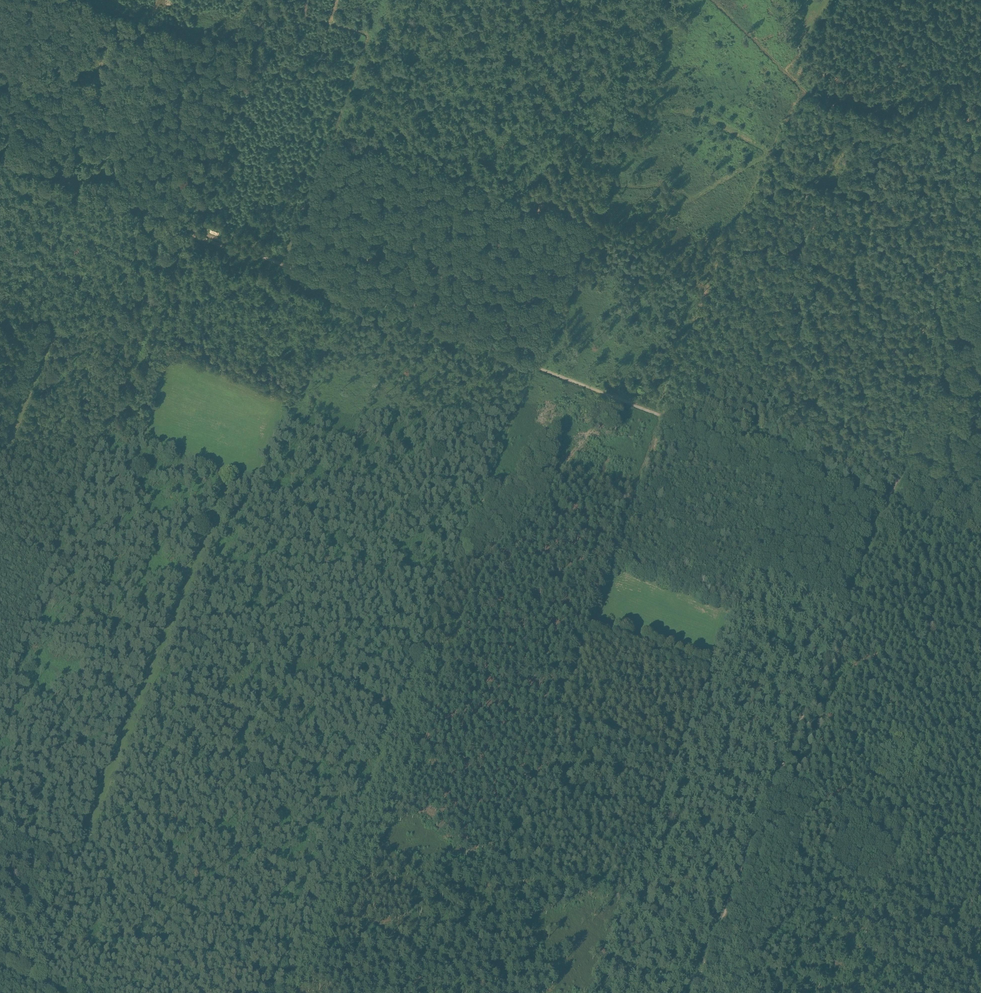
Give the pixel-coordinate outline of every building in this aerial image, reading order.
[(454,335),(451,340),(466,346),(468,341),(454,335)]
